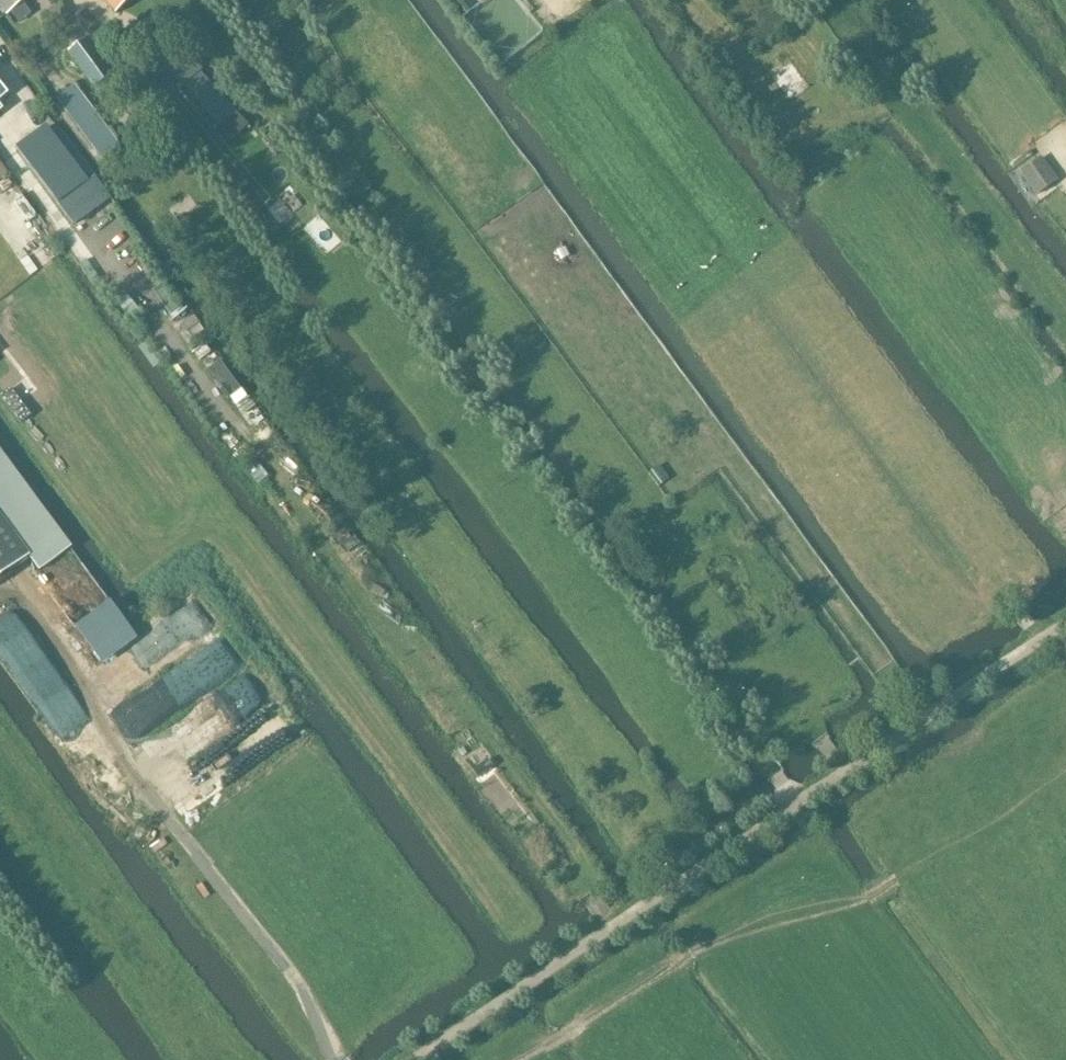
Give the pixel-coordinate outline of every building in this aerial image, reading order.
[(24,0),(0,0),(0,4),(7,13),(24,0)] [(117,13),(131,0),(104,0),(117,13)] [(114,113),(132,102),(86,41),(69,53),(114,113)] [(183,54),(167,69),(219,127),(236,112),(199,71),(201,69),(186,52),(183,54)] [(102,160),(120,147),(74,86),(56,99),(102,160)] [(71,162),(45,128),(16,151),(63,212),(91,190),(76,171),(72,174),(66,166),(71,162)] [(1057,181),(1041,158),(1020,172),(1035,195),(1057,181)] [(218,362),(208,369),(229,398),(239,390),(218,362)] [(71,548),(0,453),(0,575),(27,555),(39,572),(71,548)]
